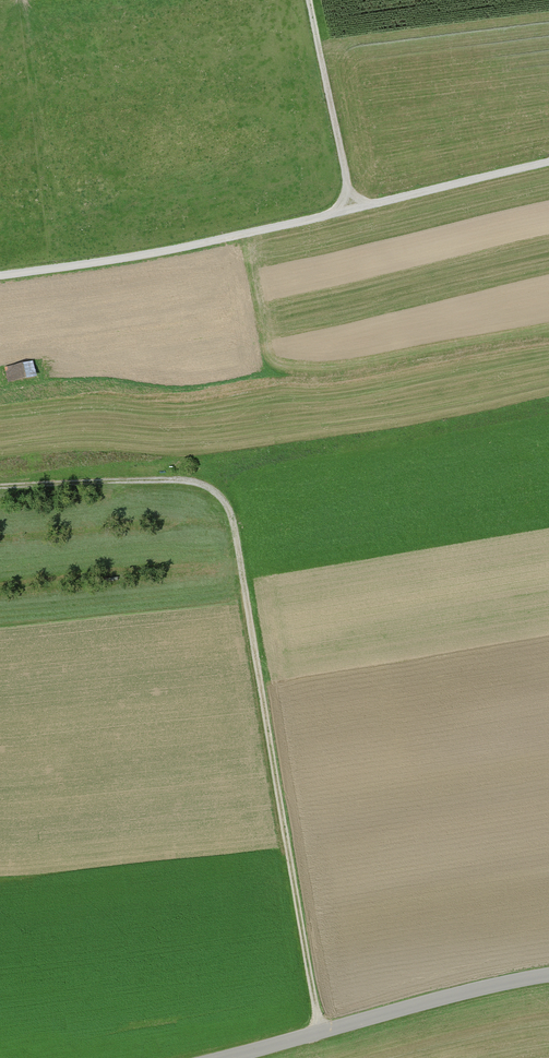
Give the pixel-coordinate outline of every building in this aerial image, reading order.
[(35,361),(6,365),(9,381),(38,377),(35,361)]
